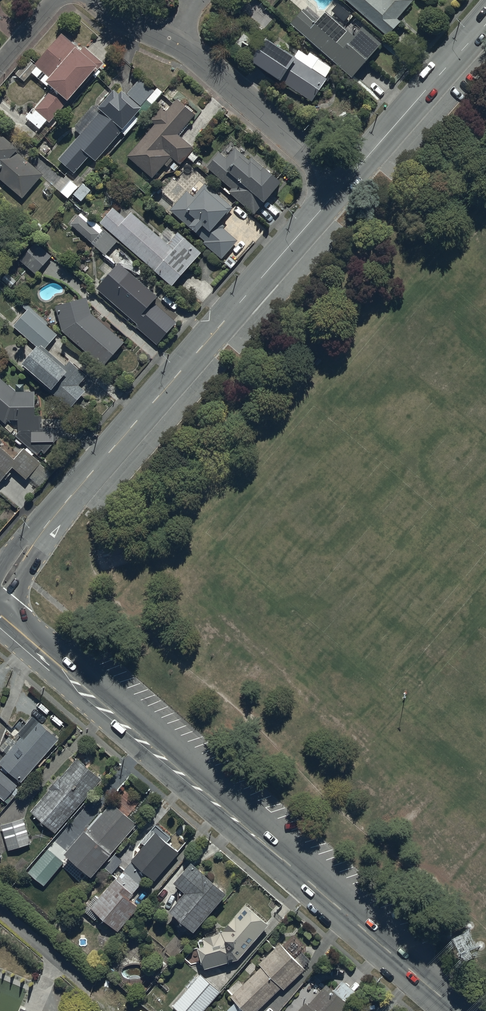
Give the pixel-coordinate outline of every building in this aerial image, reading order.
[(388,37),(401,22),(398,19),(414,0),(345,0),(388,37)] [(304,9),(291,24),(354,78),(383,44),(363,28),(355,37),(326,13),(319,21),(304,9)] [(51,123),(99,67),(100,68),(104,62),(85,46),(81,50),(62,34),(36,64),(29,58),(16,73),(25,81),(31,73),(51,90),(47,94),(46,93),(26,116),(41,129),(48,120),(51,123)] [(267,39),(252,61),(313,102),(328,79),(267,39)] [(120,94),(115,89),(99,108),(103,110),(60,161),(75,173),(90,155),(98,161),(143,108),(141,106),(147,100),(153,105),(163,92),(157,87),(153,92),(139,80),(127,94),(123,91),(120,94)] [(196,115),(178,99),(167,111),(162,107),(150,120),(155,125),(128,156),(152,178),(164,165),(167,167),(174,159),(180,165),(187,157),(194,163),(198,157),(192,152),(195,148),(178,134),(196,115)] [(22,199),(44,174),(17,152),(19,150),(0,134),(0,180),(22,199)] [(221,153),(208,167),(232,189),(229,193),(254,215),(283,183),(265,166),(263,168),(252,157),(250,159),(236,147),(226,158),(221,153)] [(69,198),(79,187),(65,175),(55,186),(69,198)] [(91,190),(84,183),(74,194),(82,201),(91,190)] [(187,190),(170,210),(204,240),(202,242),(222,259),(239,240),(224,228),(226,225),(222,221),(233,208),(205,184),(194,197),(187,190)] [(113,209),(100,223),(173,287),(203,253),(179,232),(168,244),(132,212),(126,219),(113,209)] [(80,214),(70,224),(104,257),(118,243),(104,229),(99,234),(80,214)] [(36,242),(20,260),(36,275),(53,257),(36,242)] [(120,261),(97,288),(138,324),(161,297),(149,287),(143,294),(127,280),(133,272),(120,261)] [(103,367),(124,342),(90,313),(87,298),(56,306),(63,332),(103,367)] [(24,365),(23,366),(70,407),(85,390),(80,385),(88,376),(69,359),(65,364),(47,349),(59,336),(46,324),(48,322),(26,303),(22,308),(26,311),(13,325),(38,347),(24,364),(24,365)] [(7,424),(10,420),(19,420),(19,431),(16,436),(38,454),(41,450),(46,453),(57,439),(57,428),(43,428),(43,416),(36,416),(37,391),(16,391),(0,377),(0,418),(7,424)] [(13,467),(29,480),(31,478),(40,486),(52,473),(32,457),(35,454),(27,447),(24,450),(23,449),(15,459),(0,447),(3,443),(0,440),(0,482),(13,467)] [(0,761),(0,765),(21,783),(59,740),(33,717),(18,734),(21,737),(0,761)] [(56,833),(102,780),(78,759),(61,779),(58,777),(49,788),(50,789),(30,811),(56,833)] [(0,771),(0,798),(3,801),(17,786),(0,771)] [(66,857),(81,870),(92,879),(137,824),(111,803),(87,832),(85,831),(66,854),(67,855),(66,857)] [(24,819),(1,825),(8,851),(31,845),(24,819)] [(155,882),(179,852),(156,833),(155,835),(150,831),(141,842),(145,845),(117,880),(115,878),(91,909),(119,932),(139,907),(129,900),(148,876),(155,882)] [(28,874),(43,887),(64,863),(48,850),(28,874)] [(173,884),(184,894),(168,913),(193,934),(226,895),(190,864),(173,884)] [(268,925),(244,904),(220,934),(202,938),(203,941),(198,942),(199,948),(197,949),(202,969),(238,960),(268,925)] [(279,943),(258,964),(261,967),(242,986),(237,981),(226,991),(231,996),(230,997),(235,1002),(226,1010),(227,1010),(258,1010),(281,988),(284,991),(305,970),(303,968),(310,961),(302,953),(296,960),(279,943)] [(221,992),(201,975),(173,1007),(178,1010),(204,1010),(221,992)] [(306,1002),(298,1010),(344,1010),(359,995),(343,982),(333,993),(325,986),(309,1005),(306,1002)]
